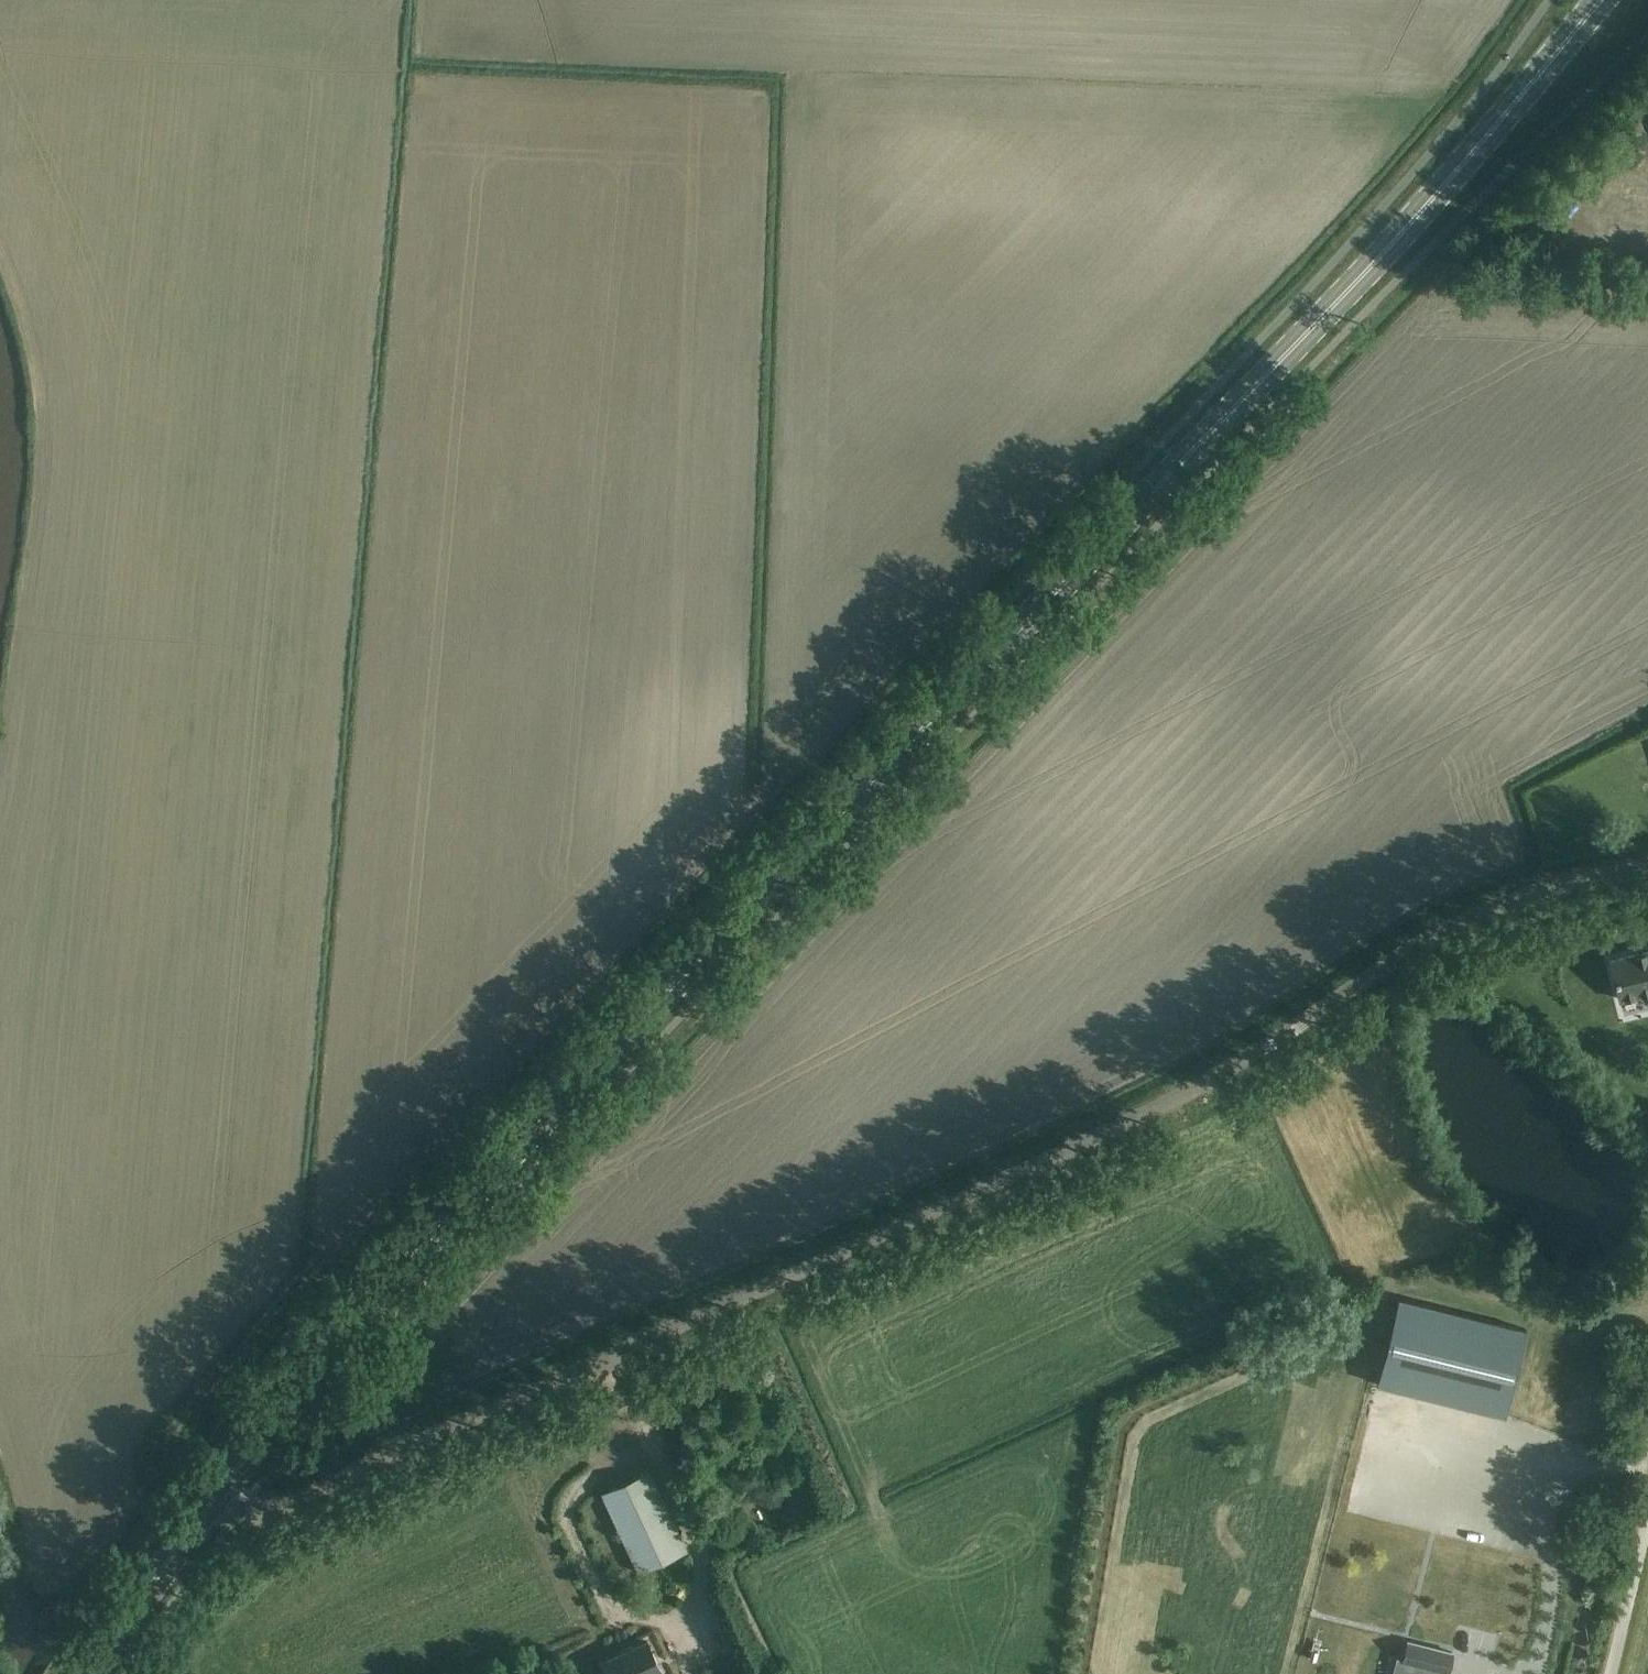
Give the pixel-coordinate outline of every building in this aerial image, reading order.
[(1616,982),(1620,1000),(1647,993),(1647,952),(1610,961),(1616,982)] [(1527,1329),(1399,1297),(1377,1383),(1506,1415),(1527,1329)] [(650,1470),(602,1492),(639,1572),(687,1550),(650,1470)] [(1514,1590),(1511,1605),(1500,1602),(1498,1607),(1554,1622),(1563,1587),(1530,1579),(1527,1594),(1514,1590)] [(603,1662),(609,1673),(657,1673),(662,1671),(648,1641),(603,1662)] [(1409,1641),(1404,1661),(1421,1666),(1419,1673),(1446,1673),(1446,1672),(1448,1672),(1453,1652),(1409,1641)]
